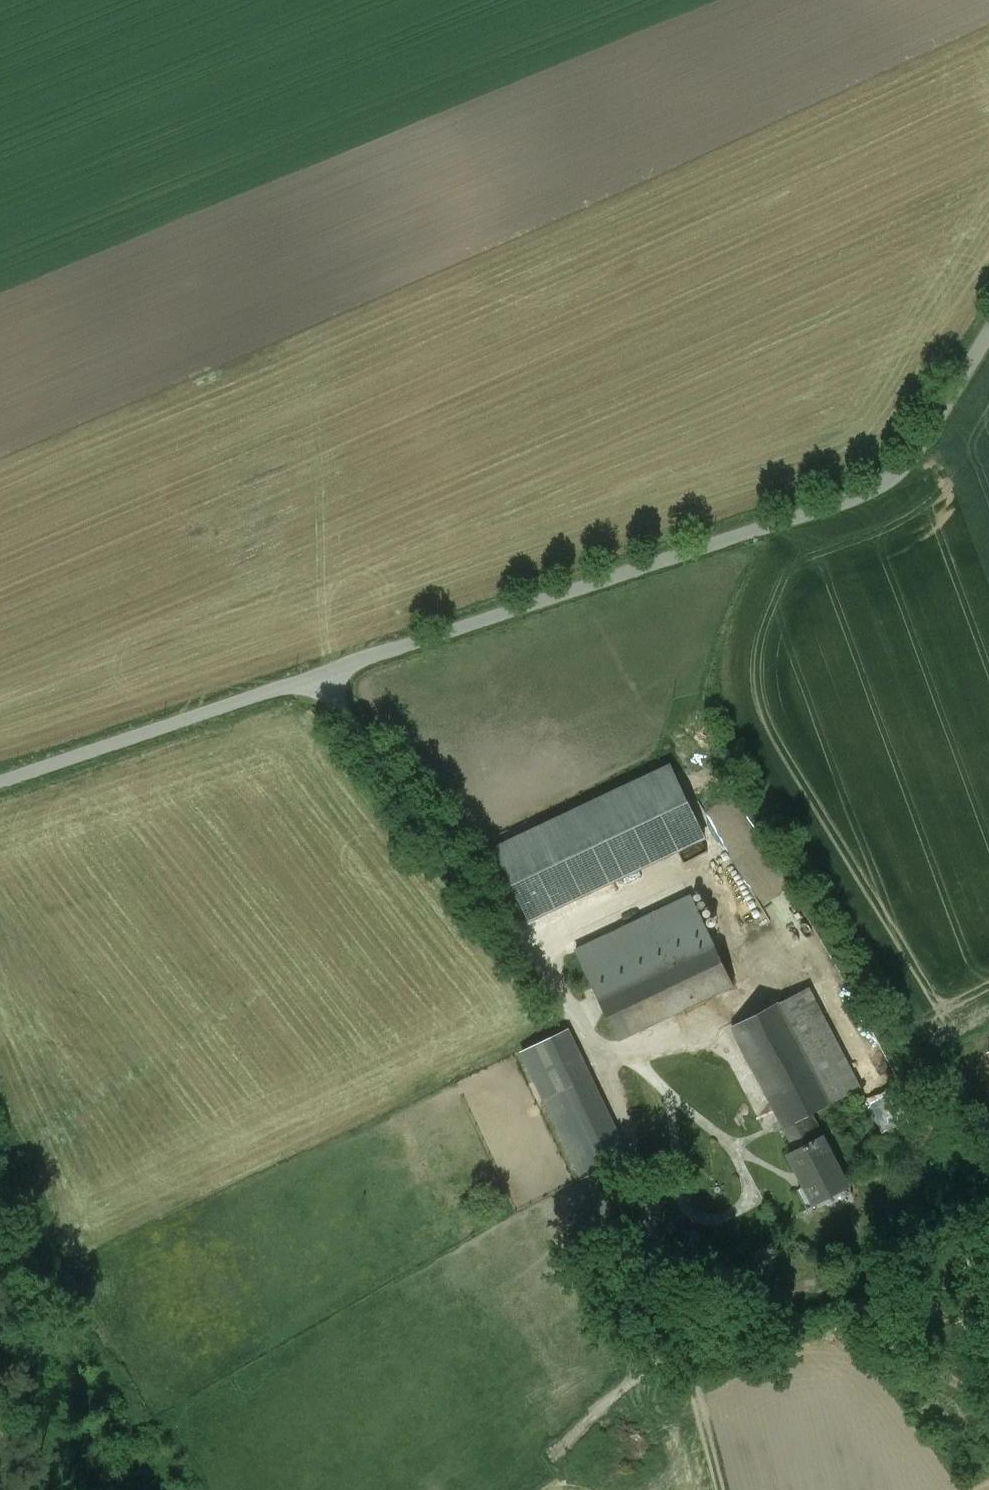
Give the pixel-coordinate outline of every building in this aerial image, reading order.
[(671,761),(493,846),(529,922),(707,838),(671,761)] [(691,894),(575,946),(617,1039),(733,984),(691,894)] [(859,1088),(807,988),(781,1002),(833,1102),(859,1088)] [(833,1102),(781,1002),(731,1027),(782,1126),(806,1116),(806,1117),(812,1113),(833,1102)] [(570,1029),(520,1054),(582,1179),(632,1155),(570,1029)] [(847,1187),(812,1119),(809,1121),(806,1117),(806,1116),(782,1126),(794,1150),(788,1154),(804,1186),(798,1190),(807,1208),(847,1187)]
